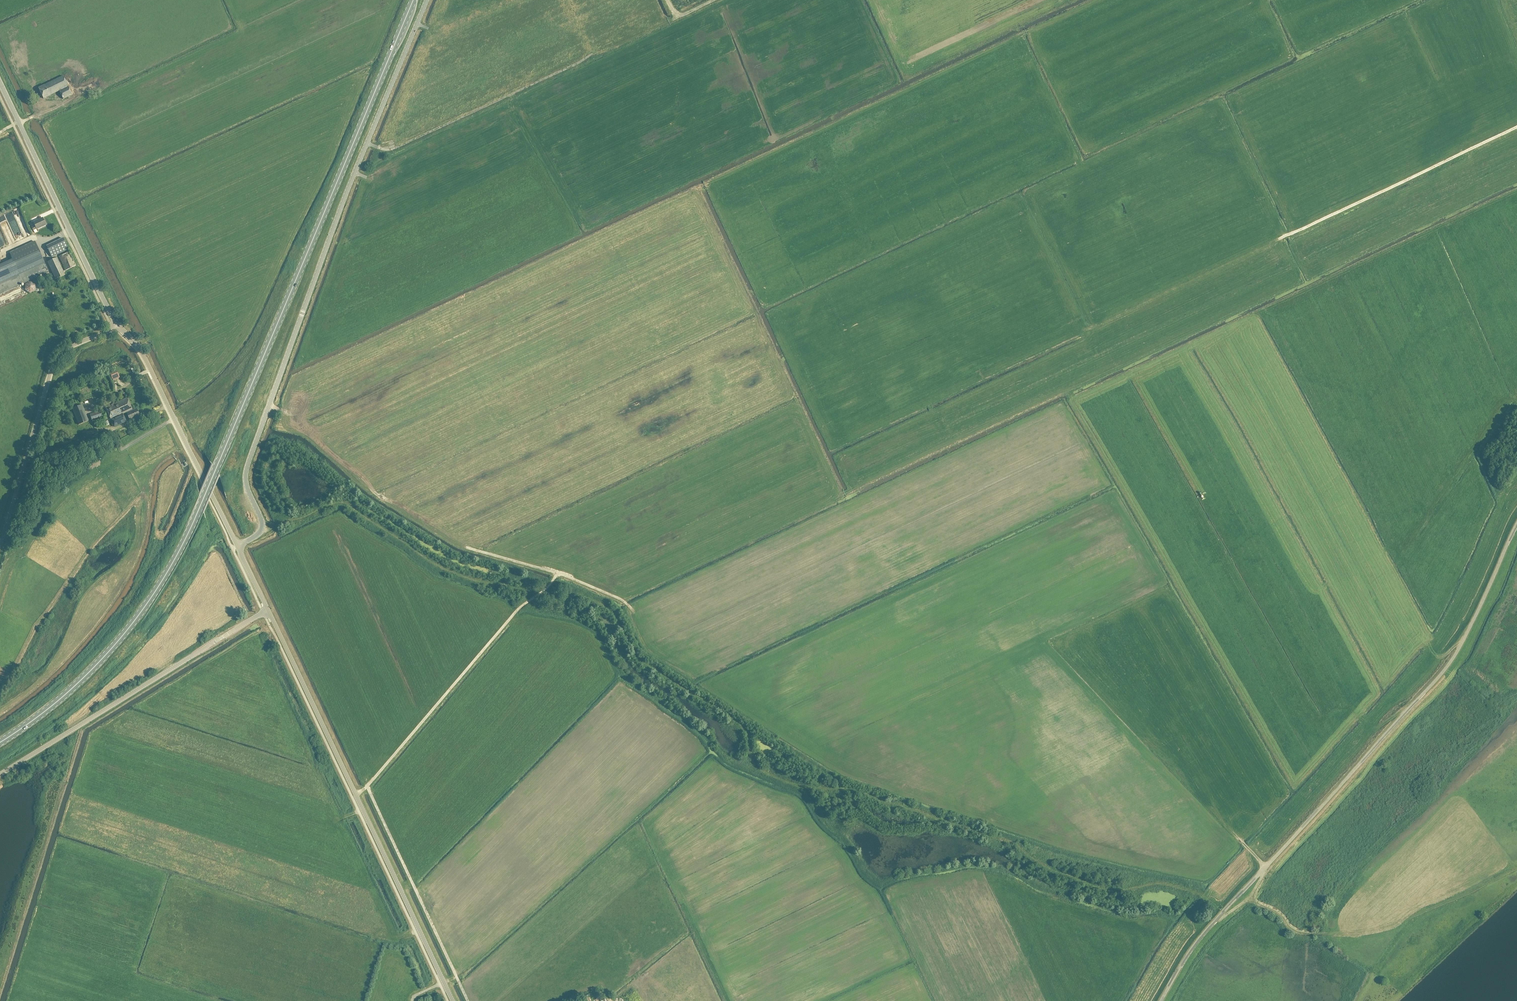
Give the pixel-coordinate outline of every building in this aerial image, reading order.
[(63,99),(72,95),(63,76),(44,85),(38,88),(43,99),(49,96),(49,95),(59,91),(63,99)] [(46,225),(42,218),(33,222),(35,226),(31,227),(33,231),(36,229),(46,225)] [(68,249),(63,238),(46,246),(51,257),(61,253),(62,254),(65,253),(64,251),(68,249)] [(44,263),(35,241),(9,253),(19,276),(0,285),(0,294),(22,284),(49,272),(44,263)] [(75,266),(69,252),(59,257),(65,271),(75,266)] [(57,258),(47,262),(56,279),(65,275),(57,258)] [(35,291),(35,285),(31,281),(25,284),(24,290),(30,294),(35,291)] [(116,370),(110,373),(113,380),(120,378),(116,370)] [(80,389),(82,399),(90,397),(88,387),(80,389)] [(123,414),(132,410),(127,398),(121,401),(105,408),(111,419),(123,414)] [(88,421),(82,405),(82,404),(72,408),(78,425),(88,421)] [(139,416),(136,409),(126,413),(130,420),(139,416)] [(101,417),(100,412),(90,415),(92,420),(101,417)] [(123,414),(111,419),(114,427),(126,422),(123,414)] [(97,438),(96,430),(82,433),(84,439),(87,438),(87,440),(97,438)] [(110,430),(102,433),(105,440),(113,437),(110,430)]
